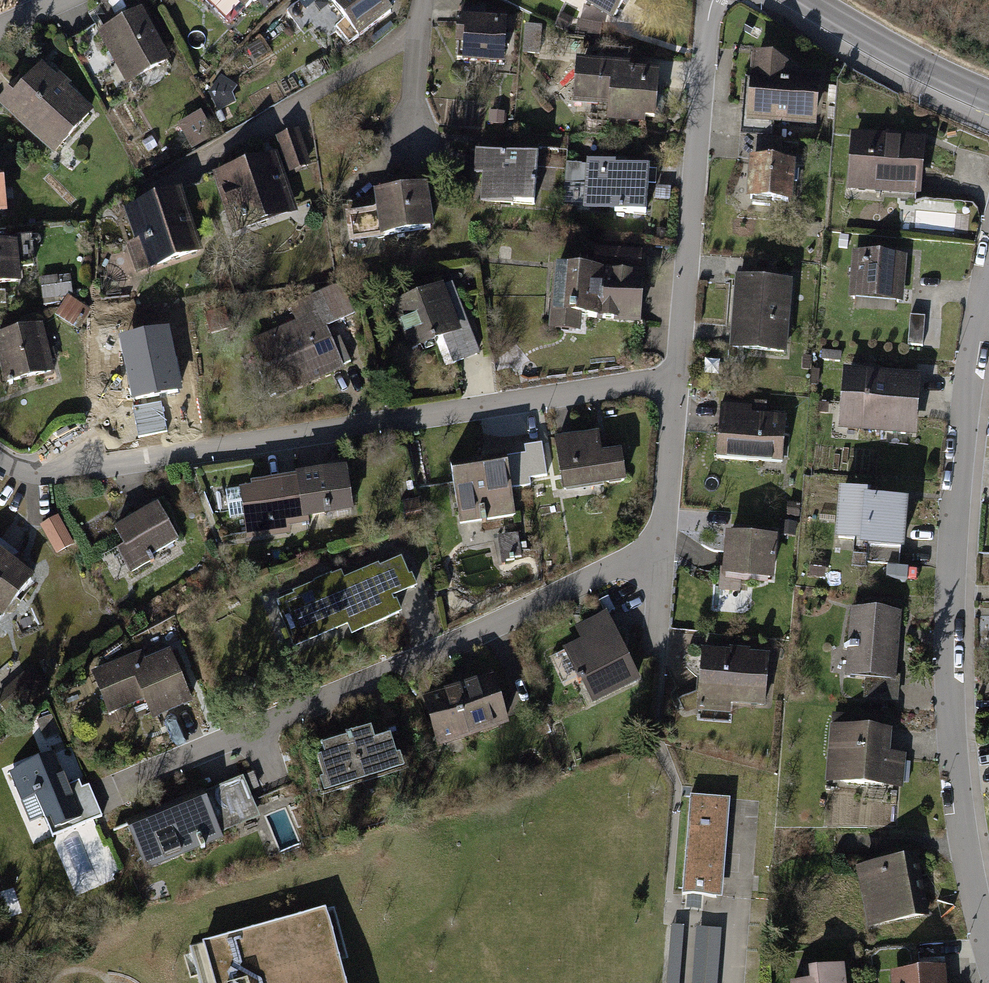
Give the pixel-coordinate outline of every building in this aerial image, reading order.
[(231,25),(255,0),(205,0),(231,25)] [(356,37),(394,9),(387,0),(328,0),(356,37)] [(613,16),(622,0),(584,0),(613,16)] [(142,9),(98,32),(124,81),(167,58),(142,9)] [(574,18),(562,12),(555,25),(567,31),(574,18)] [(504,18),(456,15),(454,45),(464,45),(463,66),(501,68),(504,18)] [(606,24),(581,19),(579,34),(603,39),(606,24)] [(542,25),(524,23),(521,50),(539,52),(542,25)] [(775,54),(751,53),(747,117),(818,121),(821,72),(793,71),(793,64),(775,54)] [(41,63),(2,104),(54,153),(93,112),(41,63)] [(652,74),(579,70),(576,117),(612,119),(611,131),(648,133),(652,74)] [(924,138),(853,132),(848,186),(919,192),(924,138)] [(295,139),(277,146),(289,177),(307,170),(295,139)] [(535,154),(476,150),(474,173),(481,173),(479,199),(532,203),(535,154)] [(273,153),(215,172),(234,231),(293,212),(273,153)] [(796,160),(751,159),(750,196),(794,198),(796,160)] [(648,167),(586,163),(582,208),(645,212),(648,167)] [(419,182),(371,191),(380,236),(428,227),(419,182)] [(179,190),(124,210),(135,241),(126,244),(135,270),(200,247),(179,190)] [(0,243),(0,285),(19,284),(16,242),(0,243)] [(907,254),(854,250),(851,296),(903,300),(907,254)] [(641,267),(554,263),(552,311),(605,314),(605,321),(639,322),(641,267)] [(792,281),(736,276),(730,348),(786,352),(792,281)] [(296,322),(252,342),(276,394),(339,366),(322,329),(359,311),(347,280),(288,304),(296,322)] [(451,282),(388,305),(405,351),(435,340),(444,365),(477,353),(451,282)] [(0,332),(0,356),(7,382),(51,370),(38,322),(0,332)] [(172,406),(158,375),(168,370),(157,346),(106,370),(131,425),(172,406)] [(917,375),(847,369),(842,428),(912,434),(917,375)] [(770,414),(721,411),(718,459),(728,460),(727,466),(784,470),(787,423),(769,422),(770,414)] [(597,443),(556,449),(563,501),(626,492),(621,458),(600,461),(597,443)] [(508,458),(450,467),(459,528),(517,520),(508,458)] [(346,473),(298,480),(303,514),(328,510),(329,514),(352,511),(346,473)] [(303,514),(298,480),(226,491),(230,517),(245,514),(249,537),(272,534),(271,524),(304,519),(303,514)] [(874,490),(841,488),(838,536),(862,538),(862,547),(904,550),(907,500),(874,498),(874,490)] [(156,505),(115,529),(125,546),(116,551),(129,573),(149,562),(145,556),(176,538),(156,505)] [(56,514),(37,525),(54,554),(73,543),(56,514)] [(516,533),(491,538),(496,564),(522,559),(516,533)] [(778,544),(727,542),(725,584),(776,586),(778,544)] [(29,579),(0,557),(0,617),(29,579)] [(339,573),(273,598),(293,649),(395,609),(391,599),(412,591),(399,558),(341,580),(339,573)] [(899,610),(851,607),(846,676),(894,679),(899,610)] [(582,640),(568,647),(594,701),(637,680),(605,613),(576,627),(582,640)] [(735,656),(704,655),(702,711),(734,713),(735,708),(768,710),(770,656),(735,647),(735,656)] [(142,652),(90,673),(106,712),(143,697),(151,718),(191,701),(170,649),(145,659),(142,652)] [(494,682),(424,704),(440,755),(510,733),(494,682)] [(890,732),(831,729),(828,779),(887,783),(890,732)] [(368,731),(319,745),(321,755),(314,758),(319,777),(316,778),(320,793),(398,770),(388,736),(371,741),(368,731)] [(54,752),(7,771),(20,801),(32,796),(50,836),(100,815),(88,786),(82,788),(79,781),(68,786),(54,752)] [(208,797),(130,829),(147,868),(223,837),(219,828),(261,811),(245,772),(205,788),(208,797)] [(731,799),(686,796),(680,893),(725,896),(731,799)] [(926,856),(859,870),(870,927),(938,913),(926,856)] [(189,946),(200,982),(346,982),(326,908),(189,946)] [(671,924),(667,982),(679,982),(684,925),(671,924)] [(697,926),(692,982),(717,982),(721,928),(697,926)] [(807,972),(807,982),(795,982),(841,982),(840,966),(807,972)] [(893,972),(893,982),(941,982),(940,970),(893,972)]
